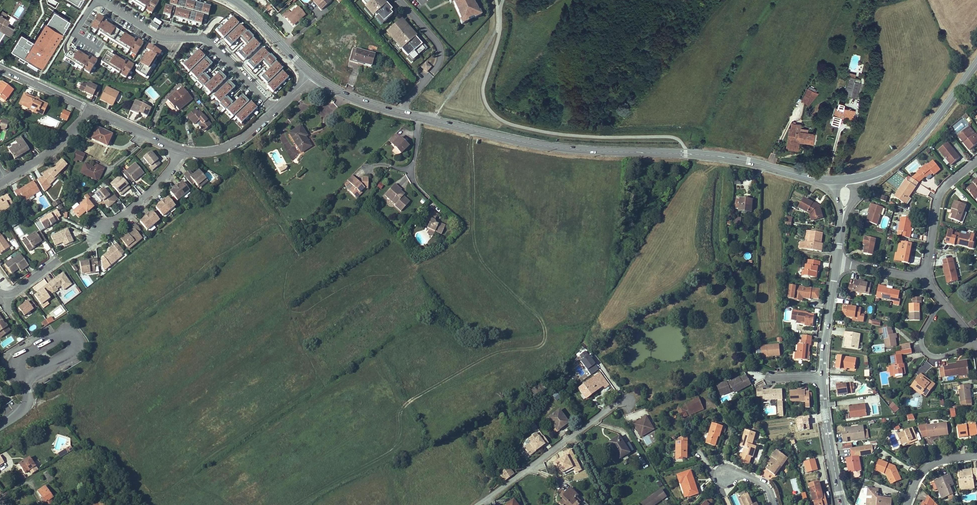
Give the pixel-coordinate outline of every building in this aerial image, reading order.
[(34,43),(23,35),(11,53),(40,71),(82,6),(85,0),(60,0),(34,43)] [(147,10),(152,14),(159,2),(155,0),(150,0),(146,6),(148,8),(147,10)] [(169,5),(208,16),(210,7),(184,0),(171,0),(169,5)] [(321,10),(331,2),(330,0),(315,0),(317,2),(315,3),(321,10)] [(381,0),(362,0),(367,6),(366,8),(379,23),(380,22),(381,24),(385,21),(383,19),(391,12),(381,0)] [(474,0),(451,0),(461,22),(465,20),(465,21),(475,17),(474,16),(480,13),(474,0)] [(203,16),(165,6),(163,14),(168,16),(168,18),(169,19),(170,15),(173,16),(174,10),(175,11),(174,17),(201,25),(203,16)] [(283,16),(285,18),(286,18),(287,16),(295,24),(305,15),(298,7),(291,14),(288,11),(283,16)] [(8,20),(5,17),(7,14),(2,11),(0,14),(0,39),(4,32),(6,33),(10,28),(5,25),(8,20)] [(387,35),(407,59),(426,43),(402,14),(387,27),(391,32),(387,35)] [(136,73),(147,79),(162,54),(138,41),(137,43),(104,23),(107,19),(97,16),(88,29),(132,54),(131,56),(142,62),(136,73)] [(287,16),(286,18),(293,26),(295,24),(287,16)] [(217,29),(215,30),(223,39),(239,24),(233,17),(228,22),(226,20),(225,21),(227,23),(218,31),(217,29)] [(153,22),(150,26),(156,30),(159,26),(153,22)] [(260,46),(240,25),(224,40),(231,46),(240,37),(242,38),(240,39),(246,45),(247,44),(248,45),(238,54),(244,61),(260,46)] [(383,31),(387,35),(391,32),(387,27),(383,31)] [(71,48),(64,60),(90,75),(99,63),(71,48)] [(283,69),(262,48),(247,63),(253,70),(263,60),(264,61),(263,63),(268,68),(270,67),(271,68),(261,77),(268,85),(267,87),(273,93),(288,78),(281,70),(283,69)] [(371,67),(374,55),(353,49),(350,60),(359,63),(360,61),(362,62),(362,64),(371,67)] [(198,51),(183,66),(189,72),(205,57),(198,51)] [(135,67),(107,54),(101,65),(127,80),(135,67)] [(190,74),(210,94),(226,78),(220,72),(209,82),(208,81),(210,79),(205,74),(203,75),(202,74),(212,64),(206,58),(190,74)] [(420,69),(426,74),(432,67),(426,62),(420,69)] [(848,79),(854,81),(856,74),(848,72),(848,76),(849,76),(848,79)] [(844,95),(857,98),(861,82),(854,81),(848,79),(844,95)] [(7,99),(14,90),(8,86),(7,87),(2,83),(0,82),(0,95),(1,96),(2,95),(7,98),(7,99)] [(234,116),(241,124),(257,108),(251,102),(249,103),(242,96),(232,105),(231,104),(233,103),(227,97),(226,98),(225,97),(235,88),(228,82),(212,97),(232,117),(234,116)] [(97,97),(100,90),(96,89),(97,88),(87,84),(86,86),(81,84),(78,91),(85,94),(93,97),(93,96),(97,97)] [(106,87),(100,99),(104,102),(106,103),(107,102),(109,103),(109,104),(108,104),(112,106),(118,94),(112,91),(113,90),(106,87)] [(175,94),(167,100),(174,108),(175,106),(178,110),(192,99),(182,87),(177,92),(178,93),(176,95),(175,94)] [(816,93),(808,89),(802,101),(807,103),(811,95),(814,97),(816,93)] [(811,95),(807,103),(809,104),(818,94),(816,93),(814,97),(811,95)] [(38,113),(43,115),(48,105),(39,101),(35,99),(28,95),(24,94),(20,104),(23,106),(31,109),(32,107),(35,108),(34,111),(33,112),(37,114),(38,113)] [(151,109),(146,106),(148,104),(143,101),(141,104),(135,101),(130,111),(135,114),(138,115),(139,113),(147,117),(151,109)] [(852,110),(844,108),(845,104),(839,102),(838,108),(836,107),(834,115),(833,115),(831,122),(839,125),(842,117),(850,119),(852,110)] [(203,131),(211,125),(200,112),(198,113),(195,109),(188,115),(191,119),(190,120),(194,125),(196,123),(203,131)] [(64,110),(60,118),(67,121),(70,114),(64,110)] [(808,133),(800,132),(801,128),(802,124),(792,123),(788,148),(798,149),(799,140),(813,142),(815,134),(808,133)] [(301,153),(311,147),(305,137),(307,136),(301,126),(289,134),(301,153)] [(97,128),(92,139),(107,146),(112,135),(97,128)] [(969,150),(976,144),(976,136),(975,134),(972,136),(966,129),(959,134),(965,142),(964,143),(969,150)] [(400,154),(408,146),(396,134),(389,141),(392,145),(395,148),(392,151),(397,157),(400,154)] [(18,145),(9,150),(14,159),(22,155),(29,150),(21,137),(15,141),(18,145)] [(947,143),(939,150),(951,165),(960,158),(957,155),(956,156),(953,151),(954,150),(947,143)] [(85,154),(76,150),(74,158),(77,160),(81,162),(85,154)] [(149,167),(152,171),(155,168),(160,164),(157,161),(158,160),(151,151),(143,158),(150,166),(149,167)] [(44,179),(50,185),(55,180),(54,178),(57,175),(67,165),(62,160),(52,170),(50,172),(49,170),(41,174),(45,178),(44,179)] [(927,166),(917,173),(922,179),(925,177),(926,178),(930,174),(932,172),(933,173),(934,175),(940,170),(933,161),(927,166)] [(135,163),(123,173),(129,181),(131,178),(134,181),(138,179),(138,176),(140,175),(141,176),(144,173),(135,163)] [(85,164),(81,173),(96,180),(100,171),(102,172),(104,168),(96,165),(94,168),(85,164)] [(917,172),(917,173),(927,166),(926,165),(917,172)] [(183,175),(192,185),(195,183),(195,184),(198,187),(202,183),(204,185),(208,182),(199,170),(193,175),(189,170),(185,173),(183,175)] [(110,184),(120,196),(123,193),(123,192),(124,191),(123,189),(124,188),(127,190),(130,188),(120,176),(110,184)] [(368,188),(368,178),(362,178),(362,184),(360,183),(352,176),(347,181),(353,187),(349,191),(355,197),(361,191),(364,188),(368,188)] [(919,183),(911,178),(909,181),(917,186),(919,183)] [(906,180),(895,197),(904,204),(907,199),(905,198),(907,196),(909,197),(916,187),(906,180)] [(973,183),(974,184),(975,185),(974,186),(972,185),(967,189),(973,197),(976,195),(976,180),(973,183)] [(22,197),(23,198),(26,197),(28,199),(40,192),(34,182),(25,187),(19,191),(18,190),(14,192),(19,199),(22,197)] [(173,190),(170,192),(177,201),(189,191),(182,182),(179,185),(180,186),(177,188),(174,191),(173,190)] [(401,190),(394,184),(388,192),(391,195),(388,199),(395,205),(394,206),(401,211),(409,202),(405,198),(404,199),(402,197),(403,196),(404,194),(400,191),(401,190)] [(102,200),(108,207),(111,205),(118,199),(113,193),(110,196),(103,188),(95,195),(101,201),(102,200)] [(9,208),(10,208),(8,206),(12,203),(7,195),(0,199),(0,200),(0,201),(0,214),(9,208)] [(73,211),(78,217),(86,211),(87,213),(89,211),(93,207),(92,206),(95,203),(90,197),(87,200),(87,199),(73,211)] [(159,205),(156,208),(163,216),(175,206),(168,198),(165,200),(166,202),(163,204),(160,206),(159,205)] [(746,213),(746,212),(751,212),(753,201),(737,198),(736,209),(739,210),(739,211),(743,211),(743,212),(743,213),(744,213),(745,213),(746,213)] [(814,204),(804,199),(800,206),(799,208),(810,214),(812,221),(823,218),(820,207),(816,208),(813,207),(814,204)] [(966,205),(955,201),(948,218),(963,223),(967,213),(964,212),(966,205)] [(883,208),(871,204),(870,207),(871,208),(870,213),(867,222),(877,225),(883,208)] [(40,221),(45,230),(49,227),(48,225),(50,223),(51,226),(59,221),(57,218),(61,216),(57,211),(40,221)] [(435,231),(441,234),(445,226),(442,225),(440,225),(436,224),(435,221),(438,214),(431,211),(428,218),(431,219),(429,223),(427,222),(425,227),(429,229),(429,230),(428,232),(434,235),(435,231)] [(143,219),(140,222),(147,230),(159,220),(152,212),(149,214),(150,216),(147,218),(144,220),(143,219)] [(901,237),(910,238),(911,233),(909,233),(910,227),(912,219),(911,219),(911,217),(907,216),(906,218),(901,217),(900,222),(899,231),(898,231),(902,232),(901,237)] [(120,239),(127,247),(134,242),(136,244),(142,238),(138,233),(140,230),(135,224),(132,227),(134,228),(130,231),(120,239)] [(63,242),(65,246),(72,243),(73,242),(68,229),(51,236),(55,246),(63,242)] [(954,231),(948,230),(946,239),(946,242),(946,243),(955,245),(955,243),(969,246),(968,247),(973,248),(974,242),(973,242),(970,242),(971,237),(971,236),(966,235),(953,232),(954,231)] [(805,243),(802,242),(801,242),(801,248),(800,249),(822,252),(823,244),(821,244),(820,244),(820,242),(821,242),(823,233),(811,231),(809,243),(805,243)] [(27,239),(28,240),(23,243),(29,251),(33,248),(33,247),(35,246),(42,241),(42,242),(46,240),(41,233),(38,235),(37,234),(36,232),(27,239)] [(1,235),(0,236),(0,254),(10,248),(1,235)] [(876,239),(865,237),(864,243),(866,243),(866,246),(864,254),(873,256),(876,239)] [(902,242),(900,242),(898,254),(896,253),(895,261),(910,264),(911,256),(910,256),(911,249),(912,244),(906,243),(905,242),(902,242)] [(103,257),(111,266),(118,260),(117,259),(122,255),(125,253),(118,244),(111,249),(112,250),(110,252),(103,257)] [(12,259),(5,264),(9,270),(11,272),(18,267),(19,269),(21,271),(29,266),(20,254),(13,260),(12,259)] [(952,258),(943,260),(944,265),(943,265),(945,274),(947,274),(949,283),(958,281),(952,258)] [(98,267),(97,259),(93,260),(94,262),(89,263),(89,260),(80,261),(81,274),(86,273),(86,274),(95,273),(95,267),(98,267)] [(821,262),(808,260),(808,265),(806,265),(805,270),(804,276),(816,278),(817,272),(818,267),(820,267),(821,262)] [(58,277),(48,284),(52,290),(54,292),(54,293),(58,290),(57,289),(61,286),(64,290),(71,285),(63,273),(58,277)] [(859,281),(855,280),(854,286),(849,285),(847,294),(852,295),(853,291),(869,294),(872,284),(864,282),(859,281)] [(52,290),(48,284),(44,287),(43,288),(44,290),(39,293),(35,296),(43,307),(48,304),(46,301),(50,298),(49,295),(54,292),(52,290)] [(887,287),(879,285),(876,298),(879,298),(894,301),(893,304),(899,305),(900,300),(898,300),(900,291),(892,290),(887,289),(887,287)] [(796,287),(791,286),(789,298),(794,299),(794,296),(803,298),(810,299),(811,298),(815,298),(816,289),(796,286),(796,287)] [(913,298),(913,305),(910,305),(910,321),(920,321),(920,305),(922,305),(922,297),(913,298)] [(20,310),(25,318),(38,309),(33,302),(30,305),(29,304),(26,306),(20,310)] [(848,305),(844,305),(842,315),(846,315),(846,316),(853,318),(860,318),(860,320),(864,321),(865,315),(861,314),(861,309),(848,307),(848,305)] [(807,313),(793,311),(791,319),(797,320),(805,321),(805,324),(805,325),(813,327),(814,315),(808,314),(807,314),(807,313)] [(41,322),(44,326),(54,320),(51,316),(41,322)] [(0,319),(0,337),(9,331),(4,325),(3,326),(1,323),(2,322),(0,319)] [(891,327),(883,328),(886,348),(897,346),(895,338),(895,334),(893,334),(892,331),(891,327)] [(845,332),(844,337),(846,338),(846,341),(847,341),(846,347),(858,349),(860,334),(845,332)] [(809,345),(811,346),(811,336),(803,335),(802,340),(799,340),(798,353),(794,352),(793,359),(808,360),(808,356),(809,352),(809,345)] [(779,345),(761,346),(762,357),(772,356),(780,356),(779,345)] [(594,364),(585,352),(585,351),(580,355),(583,360),(580,361),(587,370),(594,364)] [(897,356),(891,357),(892,367),(894,367),(896,376),(904,374),(905,374),(904,366),(903,366),(903,364),(901,355),(897,356)] [(856,359),(838,356),(836,368),(840,369),(840,367),(847,368),(855,369),(856,359)] [(959,376),(969,375),(968,364),(958,366),(957,364),(948,365),(948,367),(944,368),(945,377),(958,375),(959,376)] [(567,381),(571,375),(566,372),(562,378),(567,381)] [(751,384),(745,372),(740,375),(739,374),(734,377),(734,375),(717,385),(722,395),(730,390),(730,389),(732,388),(734,391),(739,388),(741,390),(751,384)] [(604,388),(608,385),(599,373),(595,376),(603,386),(604,388)] [(931,382),(920,374),(919,376),(930,384),(931,382)] [(586,399),(603,386),(595,376),(578,389),(582,394),(580,396),(583,400),(585,398),(586,399)] [(926,397),(935,385),(931,382),(930,384),(919,376),(912,385),(918,389),(917,391),(922,395),(922,394),(926,397)] [(853,393),(851,383),(846,383),(846,384),(844,384),(840,384),(840,382),(836,383),(838,395),(853,393)] [(543,384),(526,393),(529,399),(546,389),(543,384)] [(961,386),(961,390),(959,390),(961,402),(971,401),(970,388),(971,388),(970,384),(961,386)] [(763,389),(761,389),(761,396),(763,396),(764,400),(778,399),(778,402),(778,416),(783,416),(783,402),(782,402),(782,399),(783,399),(782,390),(763,391),(763,389)] [(798,391),(790,391),(790,402),(805,401),(806,408),(810,407),(809,392),(805,392),(805,390),(802,391),(798,391)] [(552,395),(556,400),(560,397),(556,391),(552,395)] [(696,412),(695,408),(701,405),(699,399),(677,408),(682,418),(696,412)] [(894,401),(889,404),(894,412),(899,409),(894,401)] [(853,407),(849,408),(851,418),(867,416),(865,403),(861,404),(861,406),(853,407)] [(568,423),(559,411),(548,419),(550,422),(556,430),(562,425),(563,426),(568,423)] [(646,431),(653,427),(647,417),(644,418),(644,420),(642,421),(641,420),(638,422),(637,421),(633,423),(641,437),(647,433),(646,431)] [(556,430),(550,422),(548,423),(556,433),(564,427),(563,426),(562,425),(556,430)] [(948,435),(947,423),(927,425),(926,426),(918,427),(922,437),(927,436),(928,437),(932,437),(932,435),(939,434),(939,436),(948,435)] [(719,437),(721,432),(724,433),(725,429),(723,426),(722,427),(713,424),(707,443),(715,446),(718,436),(719,437)] [(976,424),(958,427),(959,438),(968,437),(968,435),(976,434),(976,429),(976,424)] [(868,438),(868,433),(864,433),(863,430),(863,426),(845,429),(846,433),(842,434),(843,442),(847,441),(847,437),(851,436),(851,439),(857,438),(857,440),(868,438)] [(918,440),(913,428),(897,435),(901,444),(907,442),(913,439),(914,441),(918,440)] [(752,445),(755,433),(746,430),(741,447),(745,448),(743,455),(741,454),(739,462),(749,465),(751,457),(752,458),(756,446),(752,445)] [(541,448),(548,443),(543,436),(540,439),(536,433),(528,439),(531,442),(524,448),(529,456),(535,451),(534,449),(536,447),(538,449),(541,447),(541,448)] [(647,445),(652,443),(648,435),(643,438),(647,445)] [(630,453),(620,437),(613,441),(618,449),(615,451),(620,459),(630,453)] [(687,458),(687,447),(689,447),(689,444),(687,444),(687,438),(679,438),(679,443),(677,443),(677,458),(683,458),(687,458)] [(861,471),(859,456),(864,456),(863,453),(872,451),(871,445),(851,448),(849,448),(851,458),(847,458),(849,467),(848,468),(849,473),(850,477),(852,479),(859,477),(861,475),(860,471),(861,471)] [(782,467),(780,466),(781,464),(782,465),(787,458),(777,451),(772,458),(774,459),(773,461),(766,469),(775,476),(782,467)] [(29,457),(19,464),(25,473),(30,470),(32,474),(38,470),(29,457)] [(777,477),(789,460),(787,458),(782,465),(781,464),(780,466),(782,467),(775,476),(777,477)] [(817,470),(814,459),(805,462),(808,473),(817,470)] [(899,476),(895,466),(891,468),(889,467),(890,464),(879,460),(875,470),(887,475),(889,480),(899,476)] [(512,471),(507,465),(501,475),(502,478),(512,471)] [(967,470),(967,472),(964,473),(964,471),(958,472),(961,490),(975,488),(974,481),(976,480),(976,469),(967,470)] [(48,470),(43,473),(49,483),(54,480),(48,470)] [(698,493),(691,471),(678,475),(681,483),(684,493),(687,492),(689,497),(698,493)] [(954,498),(949,487),(954,485),(950,475),(945,477),(946,479),(941,481),(940,479),(935,481),(935,482),(932,484),(935,490),(938,489),(942,498),(948,496),(950,500),(954,498)] [(809,484),(815,504),(823,504),(822,501),(827,501),(825,494),(822,495),(822,493),(822,491),(824,491),(823,486),(820,486),(818,485),(814,486),(814,483),(809,484)] [(38,491),(43,499),(42,499),(46,504),(49,504),(52,503),(50,499),(53,498),(45,486),(38,491)] [(585,501),(583,503),(577,497),(579,495),(573,489),(567,495),(566,493),(562,497),(563,499),(560,503),(562,504),(588,504),(585,501)] [(891,498),(882,497),(882,496),(880,494),(878,494),(879,489),(868,489),(867,499),(864,499),(864,503),(867,503),(867,504),(891,504),(891,498)] [(665,497),(661,491),(642,504),(654,504),(665,497)] [(754,504),(752,504),(747,494),(746,494),(745,495),(744,492),(740,494),(741,497),(738,498),(742,504),(754,504)] [(934,502),(928,496),(925,503),(923,502),(922,504),(937,504),(934,502)]
